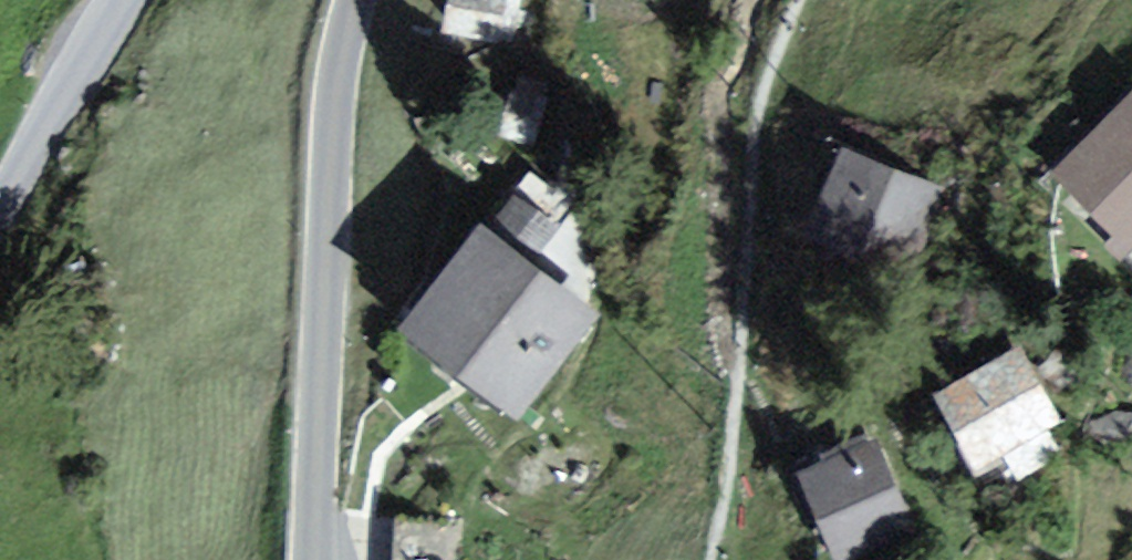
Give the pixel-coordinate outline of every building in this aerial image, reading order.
[(435,31),(501,38),(505,0),(439,0),(435,31)] [(1020,179),(1117,269),(1131,253),(1131,113),(1105,88),(1020,179)] [(813,157),(781,239),(897,285),(930,203),(813,157)] [(492,203),(554,259),(588,221),(526,165),(492,203)] [(452,222),(376,321),(493,410),(569,312),(452,222)] [(1000,344),(912,393),(955,470),(1043,421),(1000,344)] [(773,471),(809,559),(834,559),(913,528),(874,431),(773,471)]
